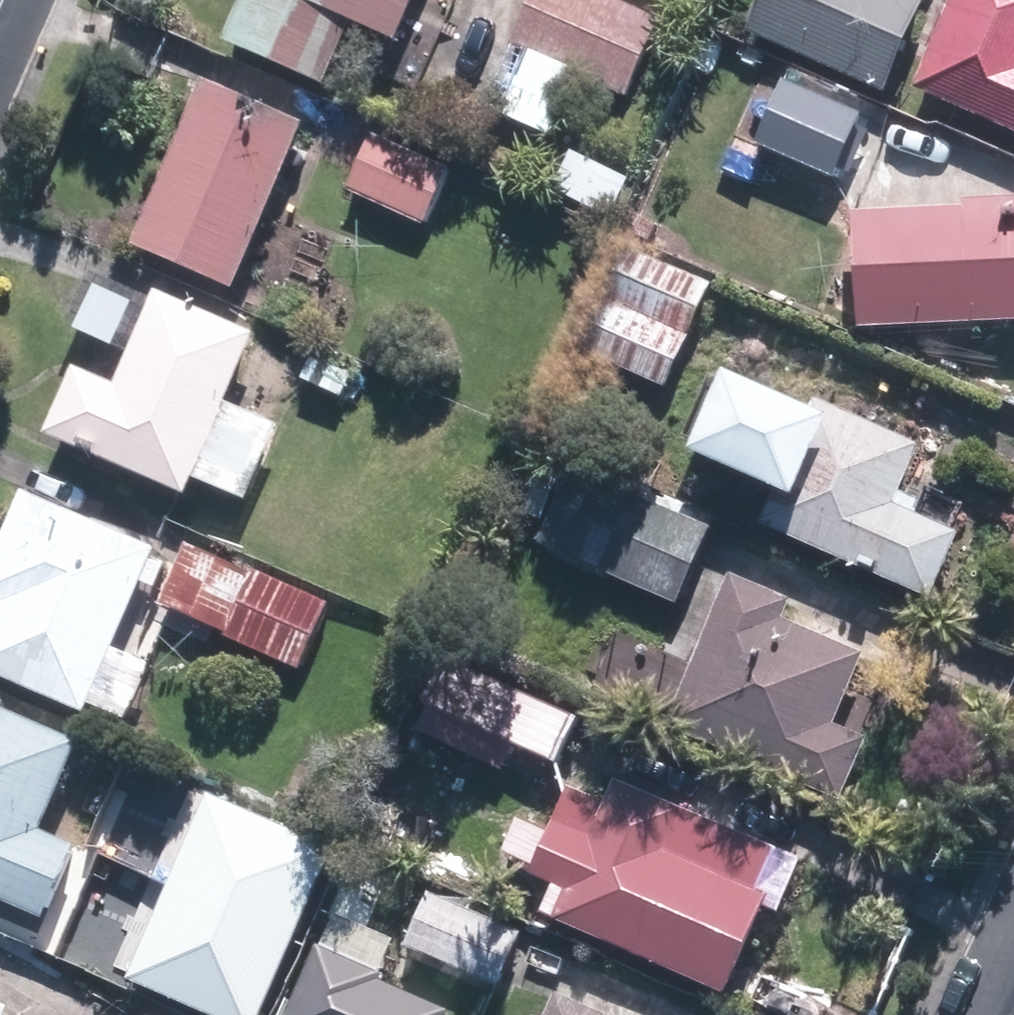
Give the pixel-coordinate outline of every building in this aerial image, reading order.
[(240,42),(334,88),(365,23),(408,44),(430,0),(260,0),(240,42)] [(518,45),(525,48),(499,108),(556,132),(582,74),(636,97),(669,19),(625,0),(537,0),(518,45)] [(762,31),(899,90),(939,0),(776,0),(762,31)] [(929,89),(1013,125),(1013,0),(968,0),(929,89)] [(795,75),(763,146),(840,179),(871,108),(795,75)] [(318,124),(223,81),(151,241),(246,284),(318,124)] [(635,184),(577,153),(555,194),(613,225),(635,184)] [(370,158),(355,191),(435,228),(450,195),(370,158)] [(872,322),(1013,319),(1013,197),(974,198),(975,210),(870,212),(872,322)] [(726,283),(643,246),(595,354),(678,391),(726,283)] [(144,302),(108,285),(88,327),(124,344),(144,302)] [(95,365),(66,430),(203,490),(208,479),(256,500),(290,424),(239,402),(270,333),(175,291),(134,382),(95,365)] [(932,445),(752,367),(716,450),(824,497),(806,538),(944,598),(974,531),(907,502),(932,445)] [(591,459),(554,548),(690,605),(723,526),(701,516),(705,506),(591,459)] [(37,494),(0,585),(0,593),(17,600),(0,640),(0,674),(98,714),(100,708),(131,721),(154,666),(125,654),(169,548),(37,494)] [(338,598),(205,541),(175,611),(308,667),(338,598)] [(808,596),(748,571),(690,711),(716,721),(708,739),(766,763),(777,735),(826,756),(815,781),(858,799),(883,737),(850,724),(880,652),(798,619),(808,596)] [(592,716),(538,692),(516,741),(570,765),(592,716)] [(0,708),(0,902),(38,919),(71,844),(37,829),(76,742),(0,708)] [(582,882),(568,915),(740,989),(778,902),(677,859),(697,811),(634,784),(603,854),(561,836),(548,868),(582,882)] [(220,1014),(249,1014),(322,843),(191,788),(159,865),(170,870),(125,975),(220,1014)] [(524,928),(426,883),(400,942),(497,986),(524,928)] [(319,945),(288,1014),(444,1014),(447,1009),(383,980),(385,975),(319,945)] [(564,1014),(628,1014),(574,992),(564,1014)]
